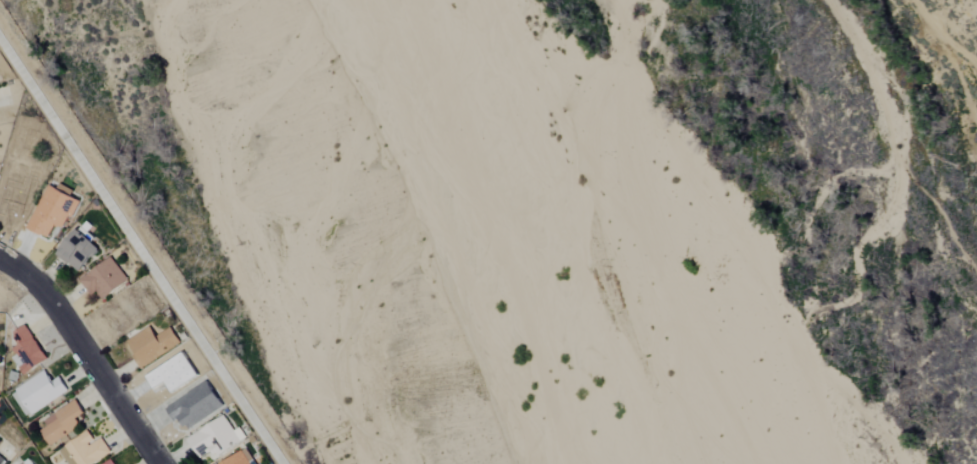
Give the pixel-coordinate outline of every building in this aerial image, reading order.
[(78,199),(47,185),(27,229),(48,238),(54,224),(65,229),(78,199)] [(76,273),(101,248),(81,228),(56,253),(76,273)] [(91,295),(95,291),(103,301),(129,281),(110,257),(80,281),(91,295)] [(11,334),(18,345),(12,349),(22,365),(17,368),(22,376),(48,360),(26,325),(11,334)] [(142,368),(181,343),(171,327),(156,337),(150,327),(125,342),(142,368)] [(58,377),(51,382),(43,370),(14,390),(32,415),(68,391),(58,377)] [(49,447),(80,426),(76,420),(85,414),(76,401),(36,428),(49,447)] [(241,442),(223,416),(188,440),(200,458),(211,451),(216,459),(241,442)] [(102,438),(94,442),(89,433),(58,449),(66,463),(93,463),(111,455),(102,438)] [(249,463),(252,461),(245,449),(222,463),(249,463)]
